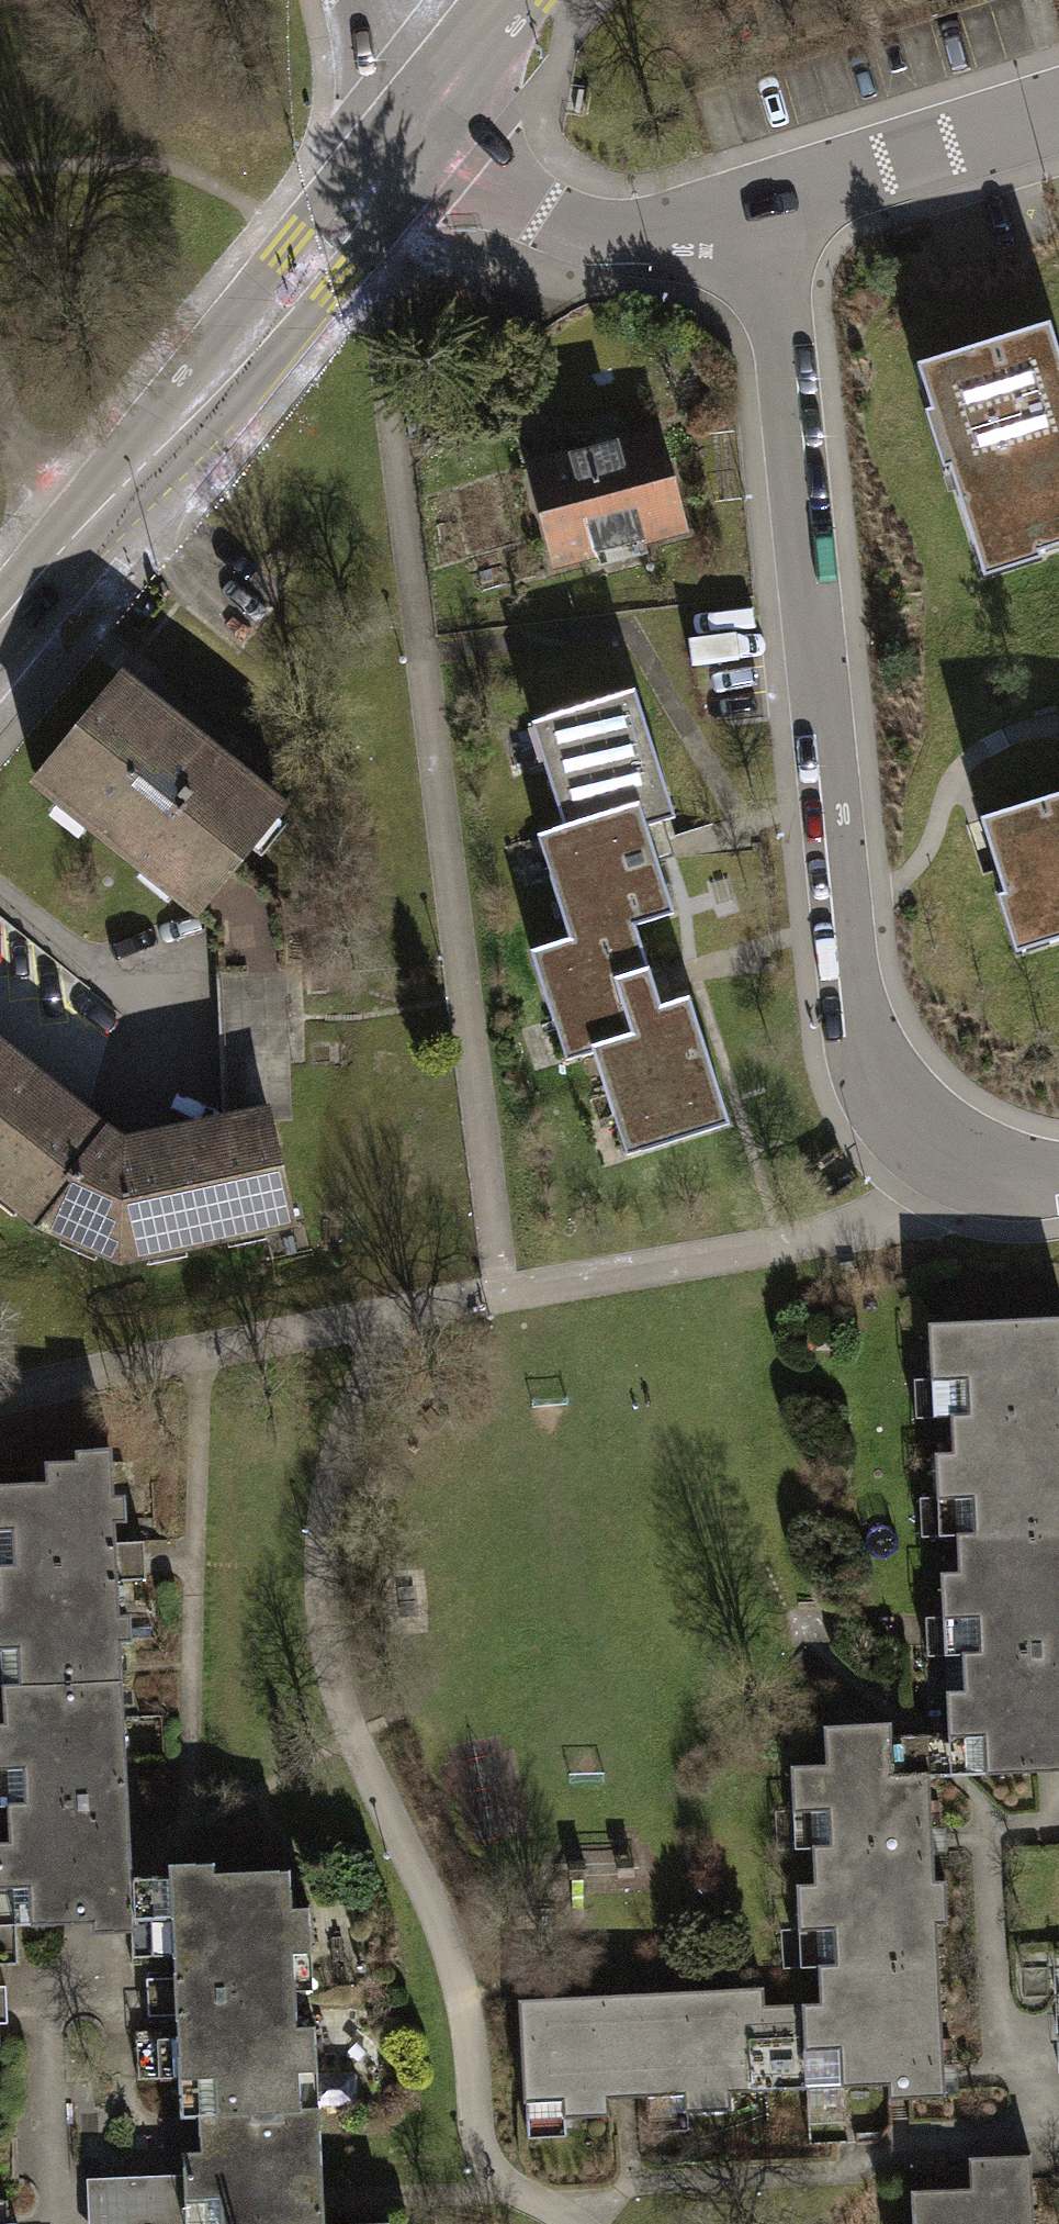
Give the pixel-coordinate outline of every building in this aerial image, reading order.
[(1049,326),(918,368),(932,413),(934,418),(952,413),(966,457),(947,463),(950,469),(974,545),(1024,529),(1033,557),(1038,555),(1058,548),(1058,358),(1049,326)] [(934,418),(932,413),(925,415),(943,471),(950,469),(947,463),(966,457),(952,413),(934,418)] [(530,468),(556,563),(596,553),(600,566),(647,553),(644,540),(684,529),(658,434),(530,468)] [(1024,529),(974,545),(984,579),(1041,561),(1038,555),(1033,557),(1024,529)] [(36,784),(197,914),(237,865),(280,812),(119,682),(36,784)] [(538,836),(572,943),(633,922),(672,910),(652,849),(645,826),(673,817),(633,692),(533,724),(566,827),(538,836)] [(981,820),(1004,895),(1007,901),(1034,893),(1050,943),(1058,940),(1058,796),(981,820)] [(220,972),(284,971),(283,901),(237,865),(197,914),(218,931),(220,972)] [(1007,901),(1004,895),(998,897),(1016,955),(1050,943),(1034,893),(1007,901)] [(654,991),(633,922),(572,943),(533,955),(567,1060),(593,1052),(627,1156),(728,1123),(688,999),(660,1008),(654,991)] [(284,971),(220,972),(228,1123),(268,1115),(269,1118),(289,1119),(284,971)] [(74,1132),(53,1157),(61,1167),(72,1175),(93,1149),(120,1171),(124,1165),(232,1140),(229,1127),(121,1151),(105,1138),(117,1122),(91,1101),(78,1116),(0,1054),(0,1073),(74,1132)] [(120,1258),(292,1221),(269,1118),(268,1115),(228,1123),(229,1127),(232,1140),(124,1165),(120,1171),(93,1149),(72,1175),(61,1167),(53,1157),(74,1132),(0,1073),(0,1189),(44,1225),(120,1258)] [(956,1537),(1058,1530),(1058,1318),(928,1324),(931,1379),(931,1382),(948,1381),(950,1417),(952,1453),(934,1453),(936,1498),(936,1500),(955,1499),(956,1537)] [(931,1382),(931,1379),(914,1380),(915,1418),(950,1417),(948,1381),(931,1382)] [(2,1687),(123,1682),(118,1580),(117,1564),(116,1544),(112,1459),(45,1462),(46,1483),(0,1485),(0,1650),(2,1687)] [(936,1500),(936,1498),(920,1499),(921,1537),(956,1537),(955,1499),(936,1500)] [(956,1537),(958,1571),(940,1573),(942,1617),(942,1619),(959,1618),(964,1690),(946,1691),(948,1733),(949,1762),(964,1775),(1058,1771),(1058,1530),(956,1537)] [(144,1543),(116,1544),(117,1564),(118,1580),(145,1580),(144,1543)] [(942,1619),(942,1617),(924,1617),(927,1657),(944,1657),(946,1691),(964,1690),(959,1618),(942,1619)] [(18,1965),(16,1925),(133,1920),(132,1877),(130,1840),(123,1682),(2,1687),(3,1723),(0,1723),(0,1770),(6,1770),(8,1807),(9,1841),(0,1842),(0,1966),(18,1965)] [(816,1930),(817,1966),(939,1960),(937,1924),(948,1922),(947,1880),(935,1881),(933,1836),(929,1777),(928,1756),(910,1741),(892,1741),(891,1735),(890,1723),(823,1725),(825,1765),(790,1765),(793,1812),(811,1812),(812,1849),(814,1884),(796,1884),(798,1931),(816,1930)] [(929,1777),(964,1775),(949,1762),(948,1733),(891,1735),(892,1741),(910,1741),(928,1756),(929,1777)] [(811,1812),(793,1812),(795,1850),(812,1849),(811,1812)] [(169,1875),(132,1877),(133,1920),(172,1919),(174,1977),(175,1995),(176,2015),(177,2038),(178,2077),(180,2115),(199,2114),(302,2110),(300,2073),(317,2072),(316,2025),(297,2026),(296,1991),(294,1954),(311,1953),(310,1907),(291,1908),(290,1869),(214,1872),(213,1863),(168,1865),(169,1875)] [(800,1967),(817,1966),(816,1930),(798,1931),(800,1967)] [(313,1991),(311,1953),(294,1954),(296,1991),(313,1991)] [(819,2003),(762,2006),(766,2090),(889,2084),(889,2099),(945,2096),(945,2090),(939,1960),(817,1966),(819,2003)] [(148,2016),(176,2015),(175,1995),(174,1977),(146,1977),(148,2016)] [(730,2092),(766,2090),(762,2006),(761,1987),(519,1998),(524,2102),(562,2101),(563,2118),(566,2118),(610,2116),(609,2099),(625,2098),(647,2097),(684,2095),(685,2112),(688,2112),(731,2110),(730,2092)] [(178,2077),(177,2038),(158,2038),(159,2078),(178,2077)] [(319,2109),(317,2072),(300,2073),(302,2110),(319,2109)] [(684,2095),(647,2097),(649,2131),(689,2130),(688,2112),(685,2112),(684,2095)] [(562,2101),(524,2102),(525,2138),(567,2135),(566,2118),(563,2118),(562,2101)] [(268,2213),(324,2210),(319,2109),(302,2110),(199,2114),(200,2135),(200,2151),(182,2151),(183,2174),(185,2197),(220,2196),(221,2223),(268,2223),(268,2213)] [(1032,2155),(969,2158),(971,2188),(912,2191),(913,2223),(1035,2223),(1032,2155)] [(183,2174),(86,2178),(88,2223),(221,2223),(220,2196),(185,2197),(183,2174)] [(324,2210),(268,2213),(268,2223),(325,2223),(324,2210)]
